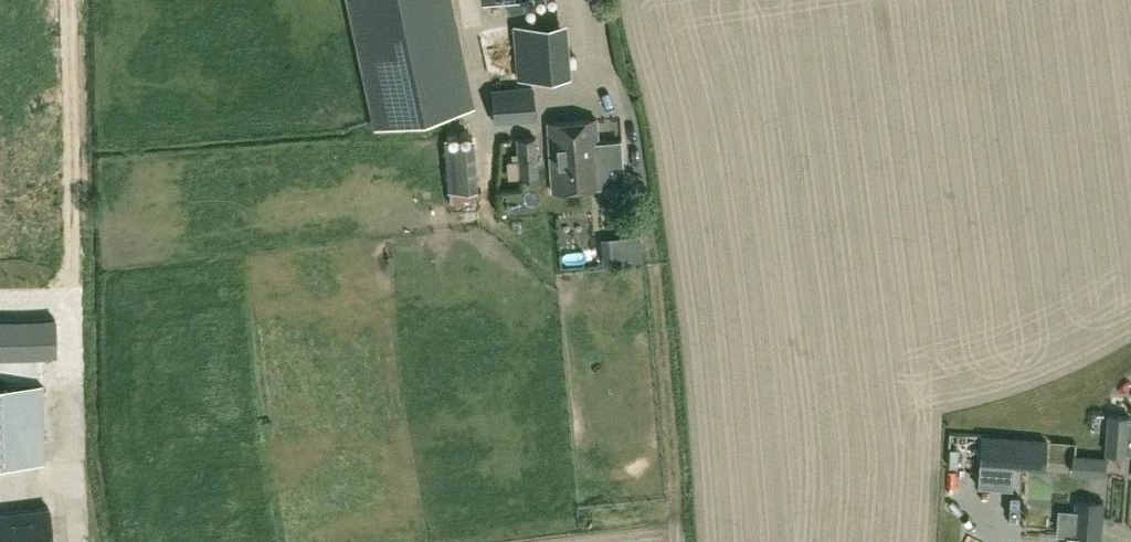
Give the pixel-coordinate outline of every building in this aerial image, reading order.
[(450,0),(345,0),(373,126),(473,104),(450,0)] [(509,10),(525,7),(523,0),(506,0),(509,10)] [(513,24),(516,79),(567,76),(562,21),(513,24)] [(491,89),(493,122),(535,118),(532,85),(491,89)] [(599,170),(595,117),(547,121),(552,190),(609,186),(608,170),(599,170)] [(447,191),(477,189),(473,135),(443,137),(447,191)] [(519,178),(540,177),(536,136),(515,137),(519,178)] [(490,208),(504,223),(523,205),(509,190),(490,208)] [(636,257),(635,231),(605,232),(606,258),(636,257)] [(0,316),(0,353),(56,352),(55,315),(0,316)] [(45,461),(43,385),(0,386),(0,461),(45,461)] [(1130,453),(1130,415),(1109,414),(1107,452),(1129,454),(1129,453),(1130,453)] [(1045,469),(1047,438),(981,433),(978,468),(1012,471),(1013,467),(1045,469)] [(1105,500),(1075,499),(1073,541),(1102,541),(1105,500)] [(49,507),(0,513),(0,541),(53,541),(49,507)]
